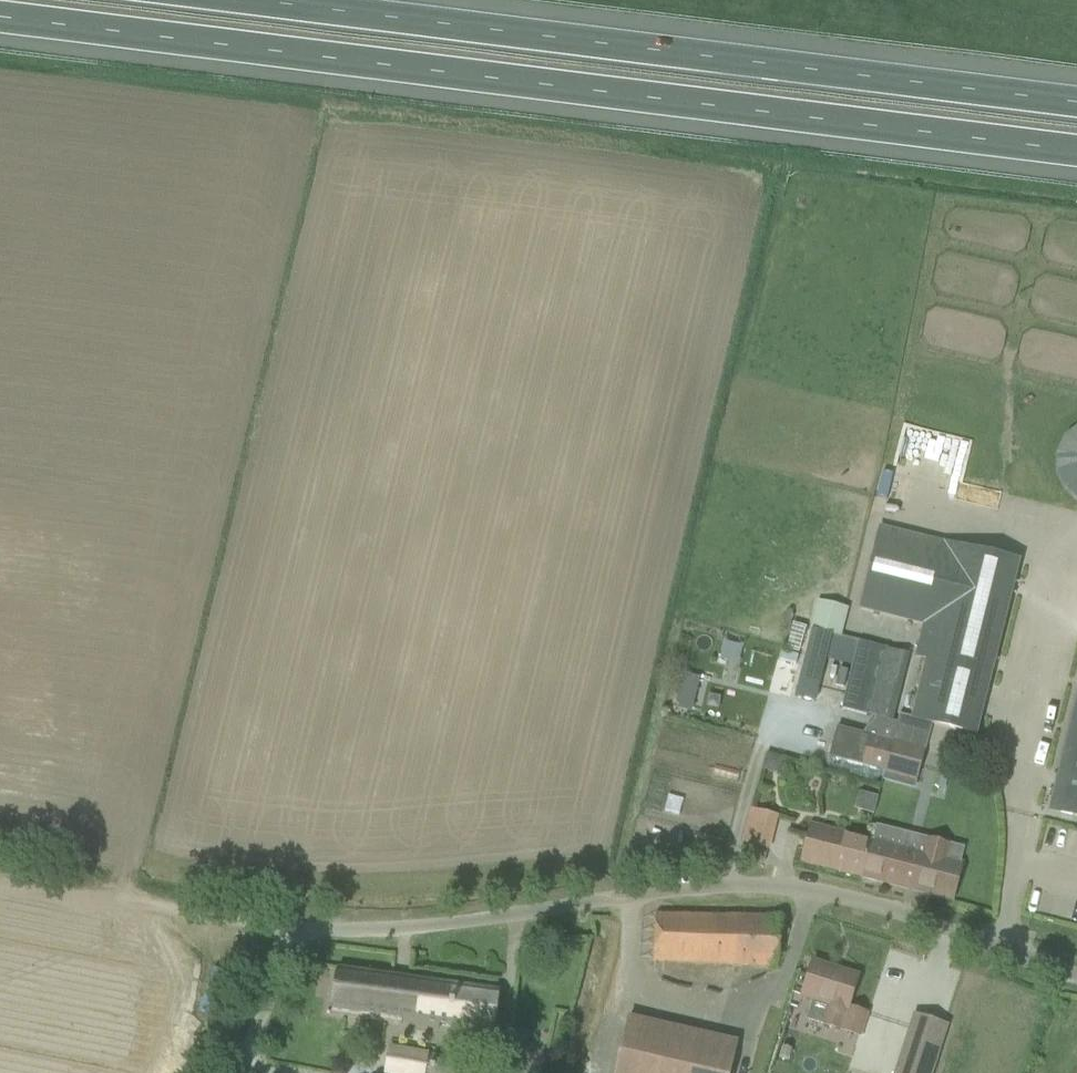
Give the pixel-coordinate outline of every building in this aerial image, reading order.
[(1048,437),(1071,518),(1076,517),(1076,429),(1048,437)] [(923,625),(943,543),(880,527),(859,609),(923,625)] [(944,543),(921,635),(915,657),(991,676),(1019,562),(944,543)] [(793,624),(787,650),(799,653),(806,628),(793,624)] [(874,646),(858,642),(841,709),(857,713),(889,721),(895,723),(912,656),(906,654),(874,646)] [(976,735),(991,676),(926,660),(911,719),(976,735)] [(665,706),(687,712),(696,679),(674,674),(665,706)] [(1076,817),(1076,695),(1048,810),(1076,817)] [(836,729),(829,759),(859,767),(882,773),(891,743),(866,737),(836,729)] [(891,743),(882,773),(916,781),(923,751),(891,743)] [(851,811),(871,813),(873,795),(853,793),(851,811)] [(751,807),(747,824),(772,830),(777,813),(751,807)] [(801,862),(861,878),(871,840),(810,825),(801,862)] [(948,846),(925,840),(921,854),(871,841),(861,878),(952,902),(961,864),(957,863),(958,859),(945,855),(948,846)] [(655,937),(653,962),(777,969),(779,940),(780,918),(655,915),(655,937)] [(812,963),(805,984),(801,995),(827,1004),(820,1024),(858,1036),(865,1015),(847,1009),(858,977),(812,963)] [(338,969),(332,1010),(493,1032),(499,991),(338,969)] [(948,1026),(914,1015),(895,1072),(932,1072),(948,1026)] [(736,1041),(628,1016),(615,1072),(729,1072),(736,1041)] [(458,1058),(391,1046),(386,1072),(456,1072),(458,1058)]
